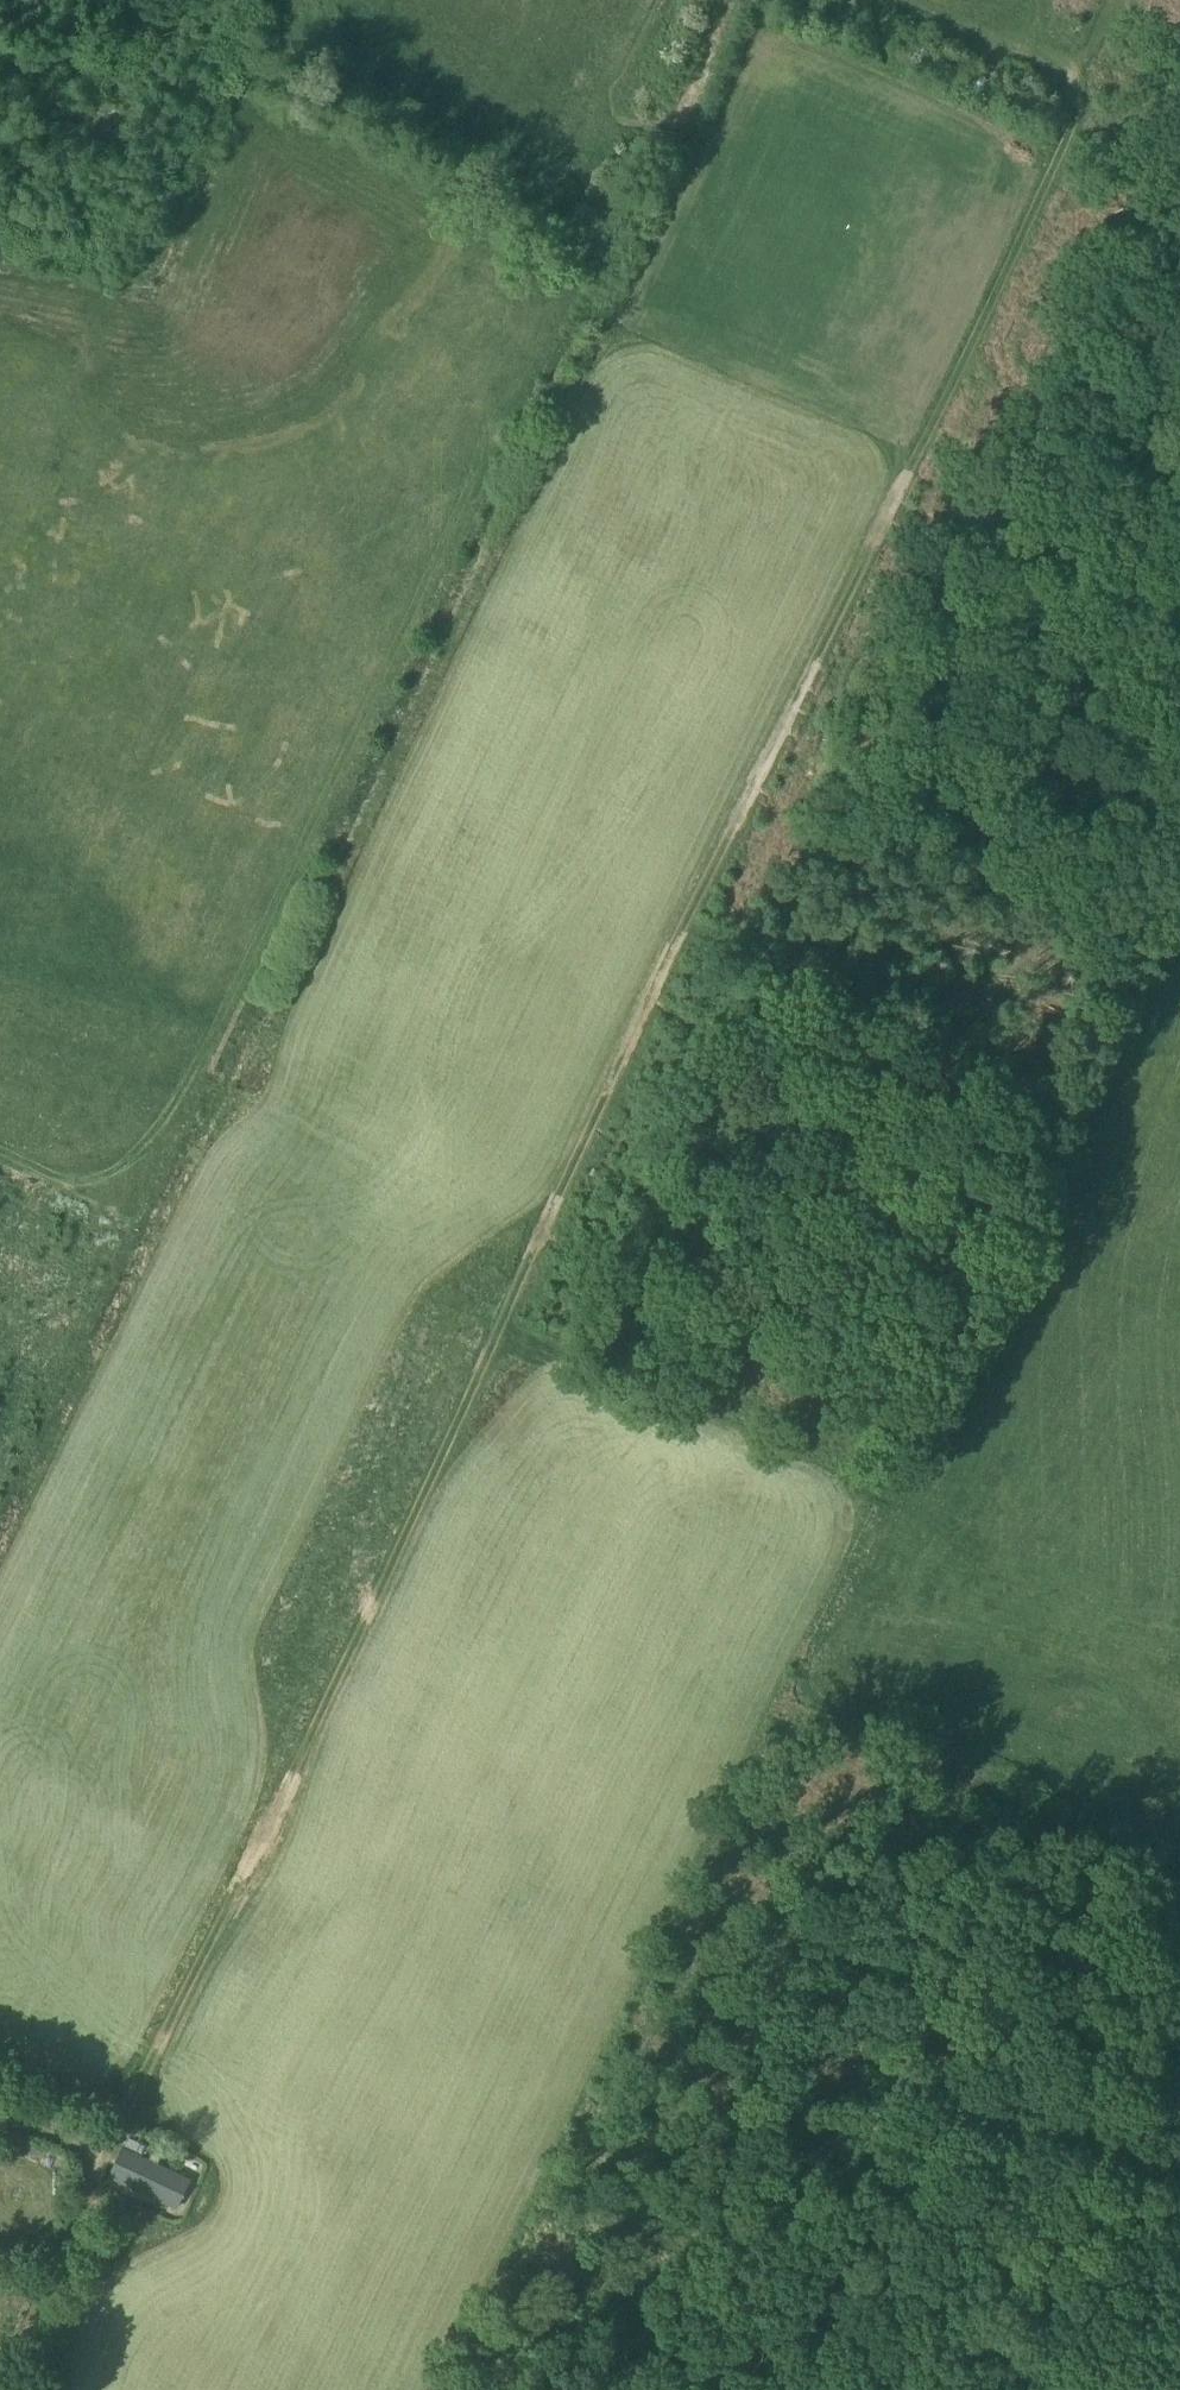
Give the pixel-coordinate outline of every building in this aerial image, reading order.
[(177,2208),(190,2181),(123,2149),(110,2176),(177,2208)]
